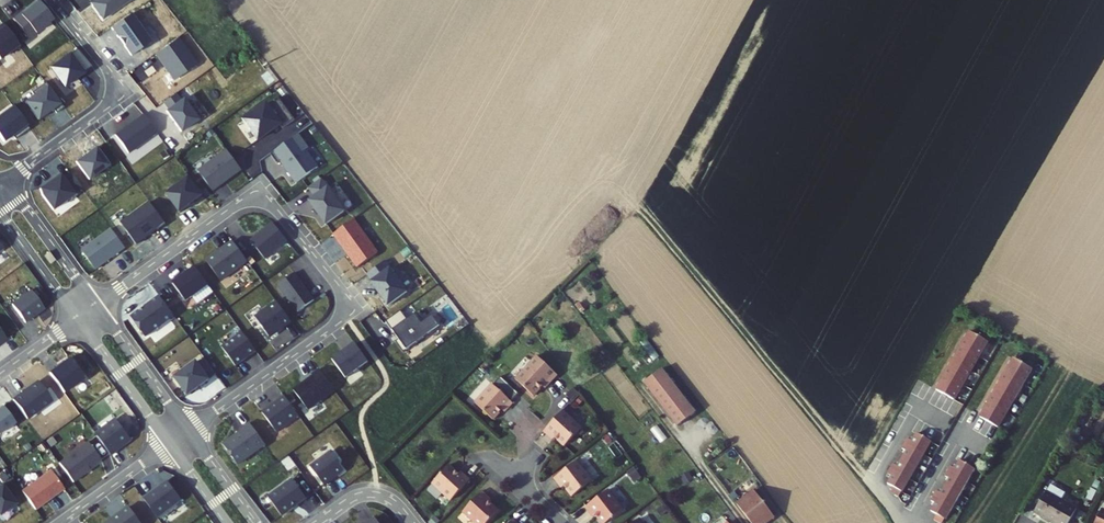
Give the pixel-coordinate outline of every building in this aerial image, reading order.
[(100,22),(131,0),(96,0),(89,6),(100,22)] [(50,22),(35,4),(29,10),(29,11),(25,14),(24,13),(19,18),(18,16),(11,22),(27,42),(50,22)] [(115,41),(118,39),(124,47),(121,49),(128,59),(148,45),(128,17),(108,31),(115,41)] [(7,55),(8,57),(17,50),(0,27),(0,60),(7,55)] [(74,52),(48,71),(62,90),(89,70),(74,52)] [(23,105),(36,123),(51,112),(54,116),(61,111),(43,85),(29,95),(32,99),(23,105)] [(164,114),(179,134),(195,123),(180,102),(178,104),(173,96),(161,105),(166,112),(164,114)] [(242,125),(256,145),(278,130),(281,134),(293,125),(278,104),(266,112),(264,109),(242,125)] [(1,145),(10,138),(17,133),(20,137),(28,132),(11,109),(0,117),(0,143),(1,145)] [(141,117),(113,138),(126,156),(154,135),(141,117)] [(307,154),(297,139),(269,159),(276,169),(280,166),(295,188),(317,173),(304,155),(307,154)] [(226,155),(197,176),(211,196),(240,175),(226,155)] [(178,214),(202,191),(183,172),(160,194),(178,214)] [(51,213),(80,191),(69,177),(62,182),(58,177),(51,182),(52,183),(47,186),(38,192),(41,198),(51,213)] [(342,216),(319,184),(306,193),(313,202),(307,206),(324,230),(342,216)] [(149,207),(120,228),(135,249),(157,233),(157,234),(165,229),(149,207)] [(375,258),(351,224),(331,239),(345,258),(345,259),(354,273),(375,258)] [(271,227),(249,245),(263,264),(285,246),(271,227)] [(110,232),(81,254),(94,273),(124,252),(110,232)] [(219,257),(218,255),(204,265),(219,285),(246,266),(231,246),(223,252),(224,253),(219,257)] [(387,259),(363,276),(384,306),(408,290),(387,259)] [(207,289),(194,272),(171,288),(184,306),(207,289)] [(291,274),(275,286),(295,313),(311,301),(291,274)] [(44,312),(31,293),(12,307),(25,326),(44,312)] [(162,295),(130,313),(143,334),(174,317),(162,295)] [(266,340),(280,330),(281,331),(289,325),(274,305),(253,321),(266,340)] [(415,316),(405,323),(399,314),(384,325),(396,343),(393,345),(401,356),(437,330),(430,319),(421,325),(415,316)] [(981,341),(964,332),(955,346),(973,356),(981,341)] [(254,355),(240,336),(220,351),(234,370),(254,355)] [(973,356),(955,346),(947,361),(964,371),(973,356)] [(340,357),(339,356),(329,364),(342,382),(365,366),(352,348),(340,357)] [(1026,367),(1008,357),(1000,372),(1017,382),(1026,367)] [(556,378),(535,359),(514,382),(532,399),(540,390),(542,387),(545,390),(556,378)] [(68,361),(49,376),(63,395),(83,381),(68,361)] [(964,371),(947,361),(939,375),(956,385),(964,371)] [(196,367),(194,364),(172,380),(185,399),(207,383),(207,382),(214,377),(203,362),(196,367)] [(661,372),(644,386),(678,429),(695,415),(661,372)] [(1009,396),(1017,382),(1000,372),(992,386),(1009,396)] [(309,378),(310,379),(291,394),(305,413),(332,394),(316,373),(309,378)] [(956,385),(939,375),(930,390),(937,394),(937,395),(940,397),(941,395),(948,400),(956,385)] [(38,384),(12,402),(26,421),(51,403),(38,384)] [(1009,396),(992,386),(983,401),(1001,411),(1009,396)] [(491,387),(474,406),(492,422),(501,412),(503,410),(506,412),(512,406),(491,387)] [(268,409),(260,416),(274,435),(296,419),(282,400),(275,405),(275,406),(270,410),(268,409)] [(1001,411),(983,401),(975,415),(992,425),(1001,411)] [(6,407),(0,411),(0,433),(1,435),(18,423),(6,407)] [(561,412),(542,433),(549,439),(552,435),(555,438),(565,446),(580,429),(561,412)] [(95,437),(109,457),(117,451),(116,450),(129,441),(115,422),(95,437)] [(236,437),(236,436),(220,447),(234,466),(238,467),(263,448),(247,426),(240,431),(241,433),(236,437)] [(916,454),(924,441),(910,433),(906,441),(902,438),(899,444),(916,454)] [(87,444),(58,465),(72,484),(86,474),(85,472),(100,462),(87,444)] [(916,454),(899,444),(896,449),(900,451),(896,458),(909,466),(916,454)] [(336,461),(329,452),(307,467),(321,486),(340,472),(335,466),(336,461)] [(909,466),(896,458),(892,465),(888,463),(885,468),(903,478),(909,466)] [(947,464),(944,470),(961,479),(969,466),(955,459),(951,466),(947,464)] [(575,465),(553,483),(558,490),(562,486),(565,489),(573,499),(591,485),(575,465)] [(458,477),(449,468),(432,486),(451,503),(470,482),(463,477),(461,479),(458,477)] [(903,478),(885,468),(882,473),(886,475),(882,483),(886,485),(895,491),(903,478)] [(961,479),(944,470),(941,475),(945,477),(941,484),(954,492),(961,479)] [(50,472),(21,492),(34,511),(63,490),(50,472)] [(303,499),(289,480),(265,498),(279,517),(290,509),(289,508),(294,504),(295,505),(303,499)] [(153,492),(143,499),(156,518),(180,501),(167,482),(159,488),(160,489),(155,492),(153,492)] [(1061,490),(1045,482),(1027,514),(1044,522),(1061,522),(1071,507),(1056,499),(1061,490)] [(954,492),(941,484),(937,491),(933,489),(930,494),(947,504),(954,492)] [(0,486),(0,515),(15,505),(1,485),(0,486)] [(892,495),(895,491),(886,485),(884,488),(886,489),(885,491),(892,495)] [(584,510),(589,517),(593,513),(595,516),(601,522),(608,522),(622,513),(606,492),(584,510)] [(489,499),(482,493),(463,514),(473,522),(489,522),(498,513),(489,504),(486,502),(489,499)] [(739,507),(751,522),(769,522),(775,518),(756,493),(739,507)] [(947,504),(930,494),(927,499),(931,501),(927,509),(933,511),(940,516),(947,504)] [(1099,499),(1095,507),(1094,507),(1086,522),(1103,522),(1103,502),(1099,499)] [(127,508),(119,514),(120,516),(115,519),(112,519),(107,522),(138,522),(127,508)] [(940,516),(933,511),(930,517),(937,521),(940,516)]
